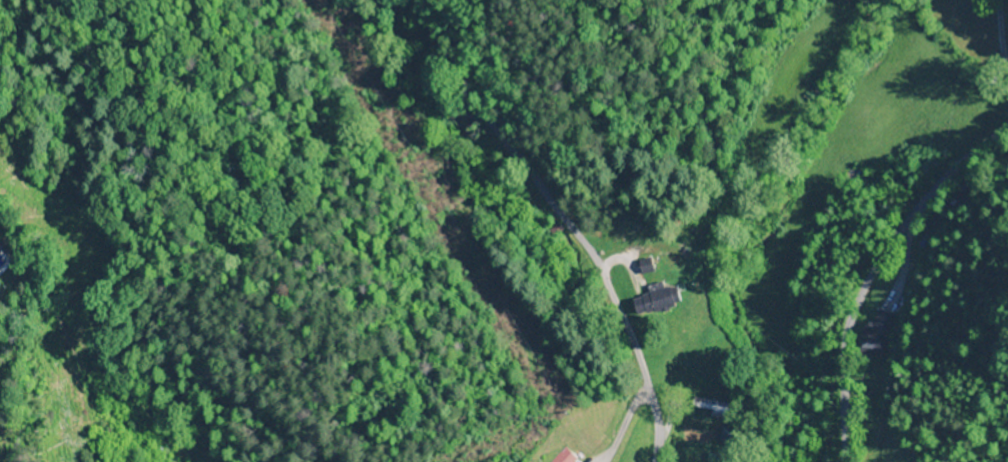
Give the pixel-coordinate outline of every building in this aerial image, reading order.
[(886,353),(891,313),(869,310),(864,351),(886,353)] [(564,448),(550,461),(574,461),(576,460),(564,448)]
